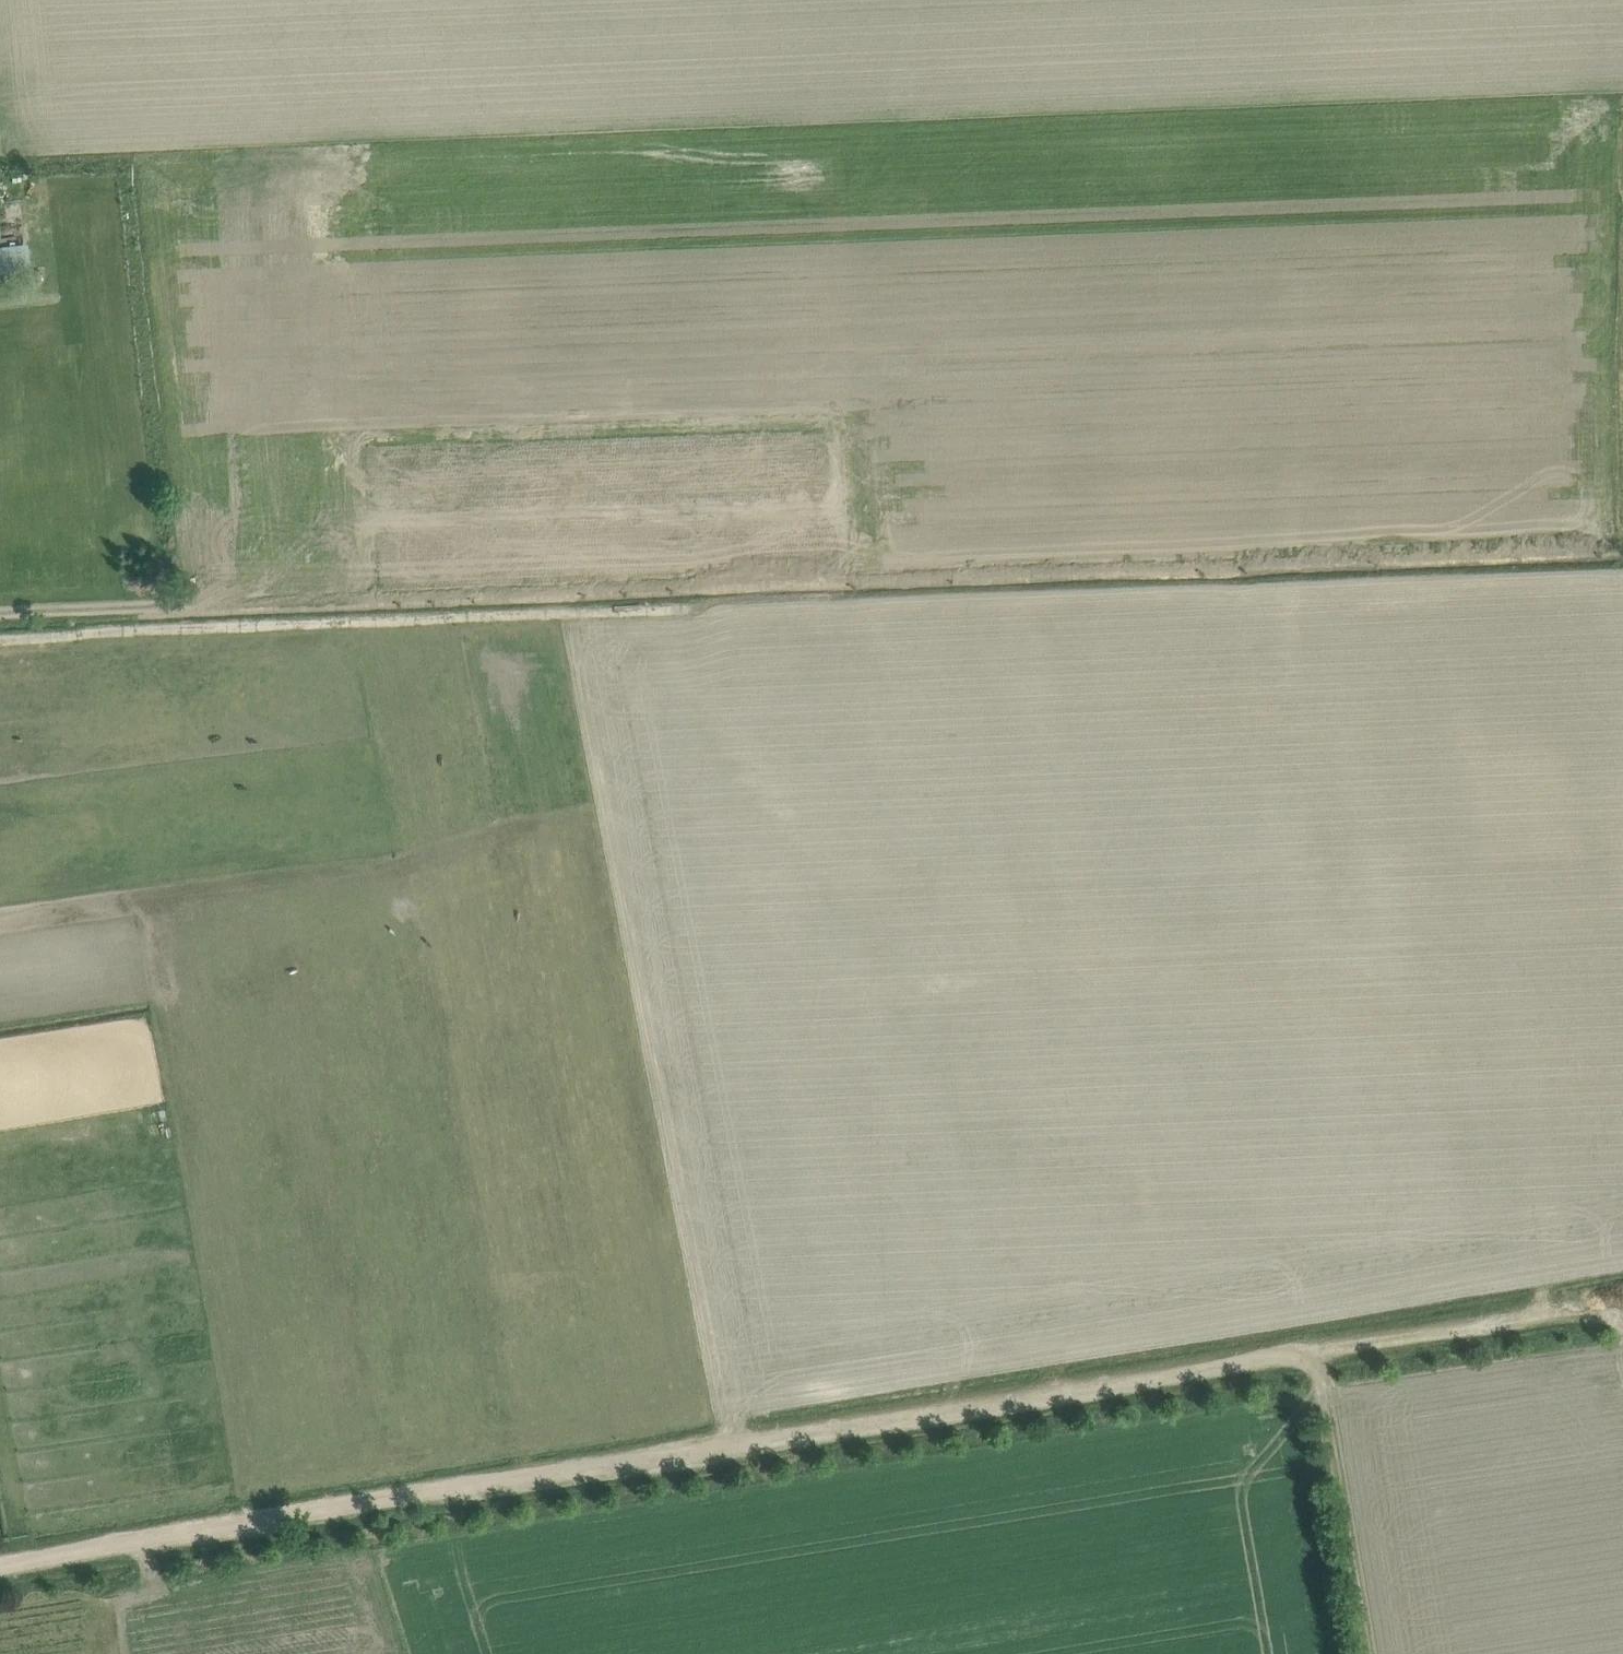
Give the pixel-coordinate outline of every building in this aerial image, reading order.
[(0,243),(0,272),(30,270),(28,241),(0,243)]
